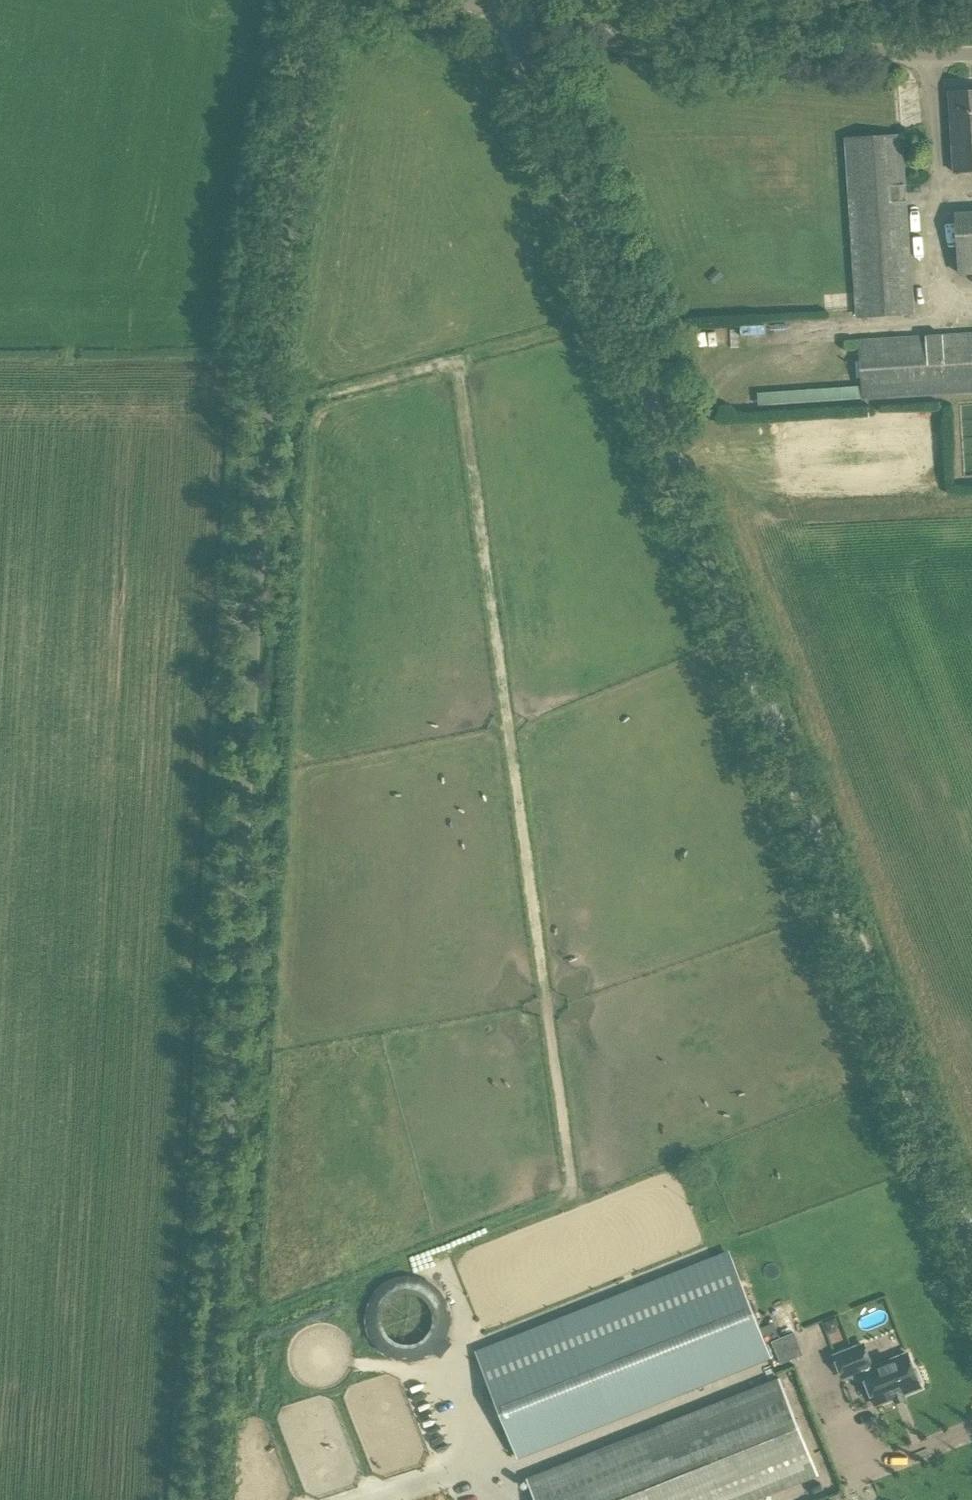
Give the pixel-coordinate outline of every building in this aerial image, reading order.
[(971,171),(971,89),(948,91),(954,172),(971,171)] [(845,137),(857,316),(913,313),(902,134),(845,137)] [(955,212),(958,272),(971,271),(971,212),(955,212)] [(760,315),(762,337),(783,336),(782,314),(760,315)] [(884,336),(858,338),(861,385),(758,392),(759,405),(861,398),(862,399),(866,398),(867,404),(886,402),(885,397),(971,392),(971,331),(884,336)] [(961,498),(971,497),(971,486),(960,486),(961,498)] [(772,1357),(732,1257),(478,1357),(518,1457),(772,1357)] [(435,1288),(430,1284),(425,1281),(420,1279),(414,1278),(409,1277),(404,1278),(401,1278),(396,1279),(393,1280),(389,1282),(387,1283),(383,1286),(380,1289),(377,1292),(375,1295),(373,1298),(371,1302),(370,1305),(368,1309),(368,1314),(367,1318),(368,1324),(369,1329),(370,1333),(371,1336),(374,1340),(376,1343),(378,1345),(382,1349),(387,1352),(391,1355),(395,1356),(399,1357),(404,1358),(408,1358),(412,1358),(415,1358),(421,1356),(426,1354),(429,1352),(432,1351),(441,1354),(449,1344),(444,1335),(446,1331),(447,1327),(448,1324),(448,1319),(448,1314),(447,1310),(447,1307),(445,1302),(443,1297),(441,1294),(439,1292),(435,1288)] [(794,1332),(771,1341),(781,1364),(803,1355),(794,1332)] [(921,1386),(919,1382),(922,1381),(917,1369),(914,1370),(907,1353),(873,1367),(863,1344),(835,1355),(844,1377),(863,1370),(876,1404),(894,1397),(895,1399),(904,1396),(903,1394),(921,1386)] [(535,1499),(753,1499),(818,1474),(780,1378),(527,1478),(535,1499)] [(435,1498),(432,1490),(402,1499),(430,1499),(435,1498)]
